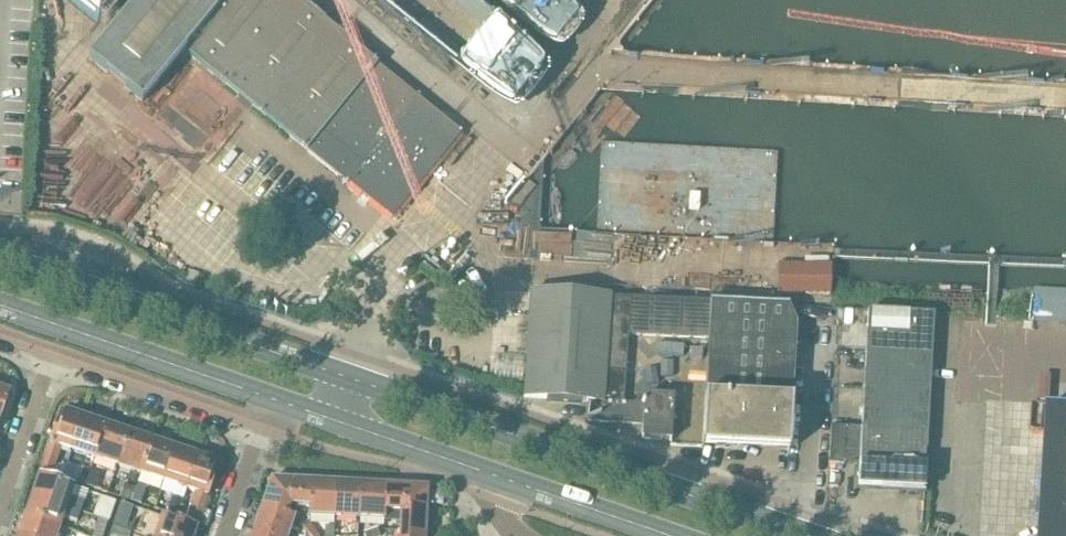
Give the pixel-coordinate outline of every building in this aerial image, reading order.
[(102,20),(119,0),(77,0),(102,20)] [(242,56),(287,0),(139,0),(89,61),(141,104),(183,52),(221,83),(242,56)] [(297,0),(287,0),(242,56),(285,90),(334,30),(297,0)] [(378,66),(334,30),(285,90),(329,125),(378,66)] [(307,152),(321,135),(329,125),(285,90),(242,56),(221,83),(307,152)] [(418,99),(378,66),(329,125),(321,135),(361,168),(418,99)] [(424,105),(418,99),(361,168),(348,184),(392,219),(424,179),(460,134),(424,105)] [(20,217),(21,196),(0,194),(0,216),(20,217)] [(529,294),(523,398),(588,402),(603,402),(607,349),(610,298),(529,294)] [(628,299),(610,298),(607,349),(603,402),(621,402),(628,299)] [(709,303),(628,299),(621,402),(644,402),(644,395),(642,395),(642,396),(625,395),(626,376),(634,377),(639,373),(639,365),(636,360),(628,359),(629,334),(707,339),(709,303)] [(755,404),(792,406),(795,325),(787,309),(787,307),(709,303),(707,339),(702,448),(704,448),(704,440),(709,440),(708,444),(731,445),(734,402),(755,404)] [(925,466),(926,450),(932,316),(867,313),(859,462),(924,465),(924,466),(925,466)] [(9,393),(0,390),(0,420),(9,393)] [(644,395),(644,402),(642,426),(642,440),(670,442),(672,397),(644,395)] [(603,402),(588,402),(586,423),(642,426),(644,402),(621,402),(603,402)] [(792,406),(755,404),(734,402),(731,445),(739,446),(739,442),(788,445),(788,452),(790,452),(792,406)] [(1047,407),(1041,518),(1040,535),(1065,535),(1065,408),(1047,407)] [(61,411),(41,472),(51,475),(60,447),(71,451),(82,418),(61,411)] [(82,418),(71,451),(94,459),(107,426),(82,418)] [(107,426),(94,459),(118,467),(130,434),(107,426)] [(831,427),(828,464),(843,465),(845,427),(831,427)] [(130,434),(118,467),(140,474),(152,441),(130,434)] [(152,441),(140,474),(163,482),(175,449),(152,441)] [(175,449),(163,482),(187,490),(198,457),(175,449)] [(181,507),(178,517),(188,521),(188,522),(198,525),(219,463),(198,457),(187,490),(197,494),(192,510),(181,507)] [(859,462),(858,489),(925,492),(925,466),(924,466),(924,465),(859,462)] [(81,467),(76,481),(85,484),(90,470),(81,467)] [(90,470),(85,484),(96,488),(101,474),(90,470)] [(40,476),(33,496),(82,513),(85,503),(89,493),(75,488),(40,476)] [(311,482),(271,480),(262,508),(286,516),(289,508),(309,508),(311,482)] [(336,483),(311,482),(309,508),(308,516),(334,518),(336,483)] [(125,483),(120,498),(130,502),(136,487),(125,483)] [(360,485),(336,483),(334,518),(358,519),(360,485)] [(142,504),(148,487),(138,484),(137,487),(136,487),(130,502),(132,502),(133,501),(142,504)] [(385,486),(360,485),(358,519),(384,520),(384,512),(385,486)] [(426,509),(427,488),(385,486),(384,512),(400,513),(400,508),(426,509)] [(160,493),(154,510),(165,514),(170,498),(171,497),(160,493)] [(93,517),(99,519),(109,522),(110,523),(117,501),(100,495),(93,517)] [(33,496),(26,516),(61,528),(65,517),(78,522),(82,513),(33,496)] [(174,498),(168,514),(178,517),(181,507),(183,501),(174,498)] [(254,531),(268,535),(288,535),(294,518),(286,516),(262,508),(254,531)] [(426,509),(400,508),(400,513),(399,535),(425,535),(426,509)] [(20,534),(26,535),(58,535),(61,528),(26,516),(20,534)] [(197,529),(162,517),(156,535),(194,535),(197,529)] [(134,524),(116,518),(114,526),(132,533),(134,524)] [(109,522),(99,519),(94,535),(104,535),(109,522)] [(132,533),(114,526),(110,535),(130,535),(132,533)] [(325,535),(335,535),(335,527),(325,526),(325,535)]
